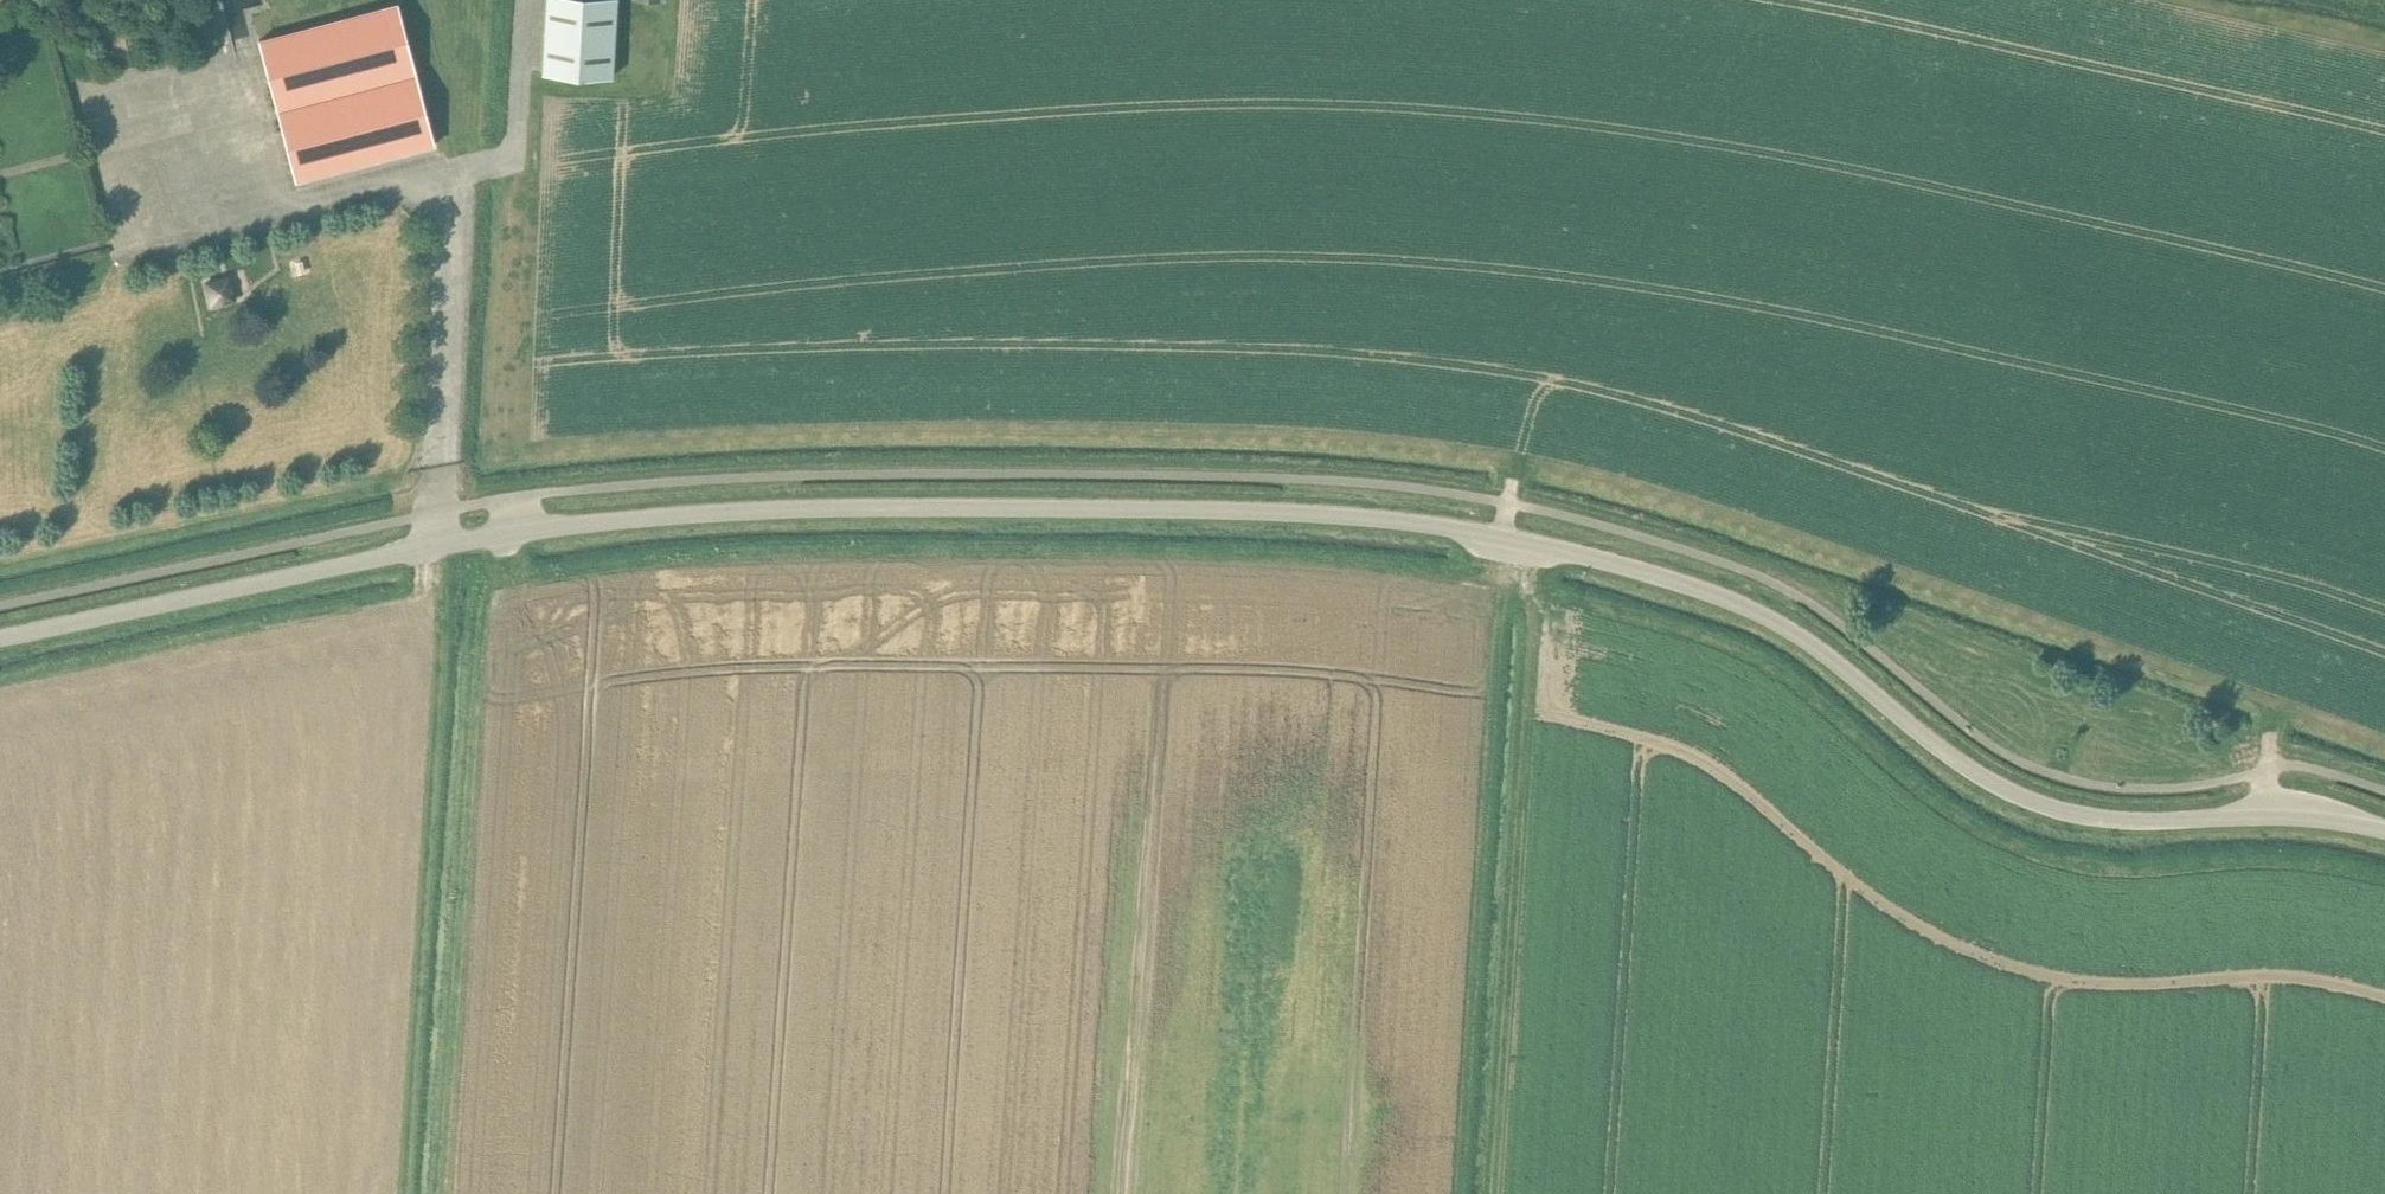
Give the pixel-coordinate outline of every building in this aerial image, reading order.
[(616,0),(546,0),(542,72),(612,76),(616,0)] [(278,110),(415,75),(397,4),(259,40),(278,110)] [(415,75),(278,110),(295,179),(433,144),(415,75)] [(210,308),(236,300),(228,274),(202,282),(210,308)]
